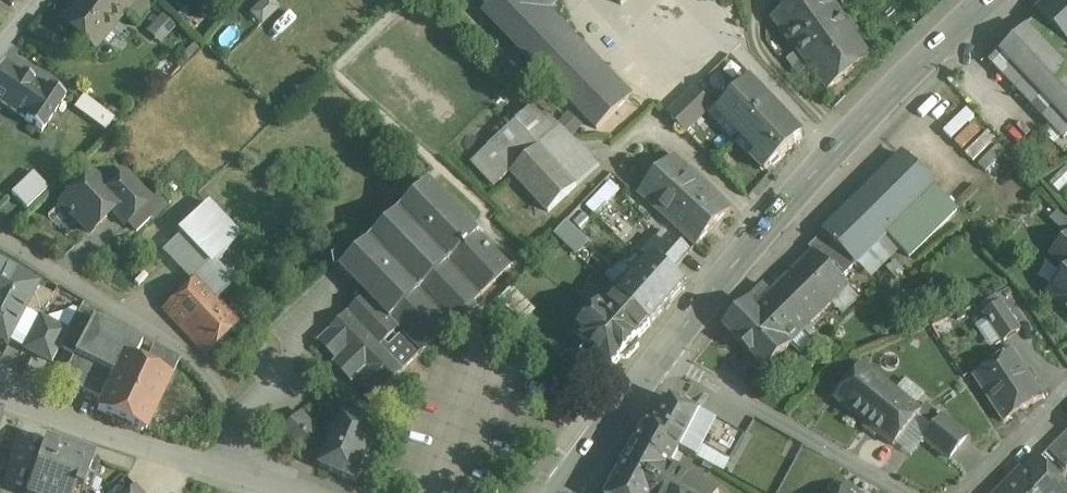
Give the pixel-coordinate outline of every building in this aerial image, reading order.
[(109,0),(80,0),(62,23),(94,49),(123,13),(128,18),(141,2),(139,0),(116,0),(113,3),(109,0)] [(484,12),(486,15),(488,13),(514,40),(512,42),(514,44),(516,42),(544,71),(542,73),(544,75),(546,73),(573,101),(571,103),(573,105),(575,103),(598,127),(596,129),(598,130),(632,96),(549,11),(560,0),(497,0),(484,12)] [(773,17),(799,51),(805,60),(851,24),(835,0),(798,0),(773,17)] [(1039,9),(1037,10),(1039,12),(1058,32),(1053,37),(1066,50),(1066,0),(1048,0),(1039,9)] [(161,12),(146,29),(160,41),(175,24),(161,12)] [(1036,19),(991,60),(1066,140),(1066,139),(1066,50),(1053,37),(1036,19)] [(851,24),(805,60),(810,66),(826,89),(871,55),(851,24)] [(799,51),(786,61),(797,76),(810,66),(805,60),(799,51)] [(5,61),(0,68),(0,101),(26,119),(46,89),(5,61)] [(739,128),(769,99),(749,77),(718,106),(739,128)] [(26,119),(26,120),(42,130),(65,96),(49,85),(46,89),(26,119)] [(714,106),(695,87),(667,114),(686,133),(714,106)] [(74,108),(106,127),(114,114),(82,95),(74,108)] [(769,99),(739,128),(760,150),(790,121),(769,99)] [(534,106),(471,163),(494,187),(511,171),(541,145),(559,128),(534,106)] [(790,121),(760,150),(752,157),(766,171),(804,135),(790,121)] [(973,122),(955,141),(961,148),(980,130),(973,122)] [(577,143),(559,128),(541,145),(578,186),(600,166),(577,143)] [(578,186),(541,145),(511,171),(549,212),(578,186)] [(958,211),(904,156),(825,233),(856,264),(886,235),(892,241),(909,258),(958,211)] [(674,159),(641,194),(672,222),(704,187),(674,159)] [(1050,184),(1059,193),(1066,185),(1066,166),(1050,184)] [(10,192),(26,208),(49,186),(33,169),(10,192)] [(108,190),(92,174),(61,204),(70,214),(69,216),(71,218),(72,216),(89,234),(112,212),(138,186),(126,173),(108,190)] [(609,178),(586,205),(625,238),(635,226),(607,203),(621,188),(609,178)] [(511,266),(481,234),(430,182),(342,269),(367,295),(391,321),(399,329),(422,352),(511,266)] [(138,186),(112,212),(125,225),(151,199),(138,186)] [(728,209),(704,187),(672,222),(696,244),(728,209)] [(207,203),(178,230),(211,265),(240,238),(207,203)] [(567,218),(554,232),(577,254),(590,240),(567,218)] [(856,264),(825,233),(809,249),(813,253),(814,252),(840,279),(856,264)] [(676,236),(621,298),(651,325),(685,288),(669,274),(691,249),(676,236)] [(1053,254),(1066,268),(1066,240),(1053,254)] [(813,253),(795,270),(795,271),(773,293),(772,294),(754,310),(790,346),(849,288),(840,279),(814,252),(813,253)] [(0,268),(0,335),(6,338),(22,307),(34,285),(0,268)] [(1051,292),(1066,308),(1066,276),(1051,292)] [(227,309),(196,278),(163,309),(176,322),(207,355),(240,325),(227,309)] [(512,284),(499,296),(520,317),(532,305),(512,284)] [(52,295),(34,285),(22,307),(40,317),(52,295)] [(764,285),(747,303),(754,310),(772,294),(764,285)] [(621,298),(613,291),(575,335),(612,368),(620,358),(622,359),(629,359),(640,347),(640,340),(651,325),(621,298)] [(367,295),(318,343),(336,361),(333,364),(352,385),(355,382),(373,401),(403,372),(403,371),(380,348),(385,343),(399,329),(391,321),(367,295)] [(1021,332),(1001,302),(985,313),(1004,343),(1021,332)] [(754,310),(747,303),(723,326),(737,340),(736,342),(749,355),(751,354),(767,371),(791,347),(790,346),(754,310)] [(81,308),(59,348),(74,355),(92,321),(94,321),(96,316),(81,308)] [(163,309),(155,317),(167,331),(176,322),(163,309)] [(94,321),(92,321),(74,355),(61,381),(102,401),(97,412),(145,433),(179,361),(153,348),(144,368),(140,366),(142,363),(135,359),(141,347),(94,321)] [(400,336),(389,347),(385,343),(380,348),(403,371),(418,355),(400,336)] [(1013,351),(974,377),(1005,423),(1044,396),(1013,351)] [(920,410),(863,364),(835,399),(894,446),(896,443),(918,415),(922,411),(920,410)] [(716,422),(672,399),(657,426),(652,423),(652,422),(649,421),(636,445),(673,464),(680,451),(698,460),(705,445),(716,422)] [(560,401),(550,412),(560,422),(570,411),(560,401)] [(943,416),(926,403),(920,410),(922,411),(918,415),(934,427),(943,416)] [(303,412),(282,432),(300,451),(321,431),(303,412)] [(918,415),(896,443),(911,455),(925,439),(924,439),(934,427),(918,415)] [(378,431),(343,416),(338,429),(330,426),(326,435),(334,438),(322,467),(356,482),(378,431)] [(968,436),(943,416),(934,427),(924,439),(925,439),(949,459),(968,436)] [(745,436),(717,420),(716,422),(705,445),(731,460),(745,436)] [(1066,433),(1058,442),(1066,451),(1066,433)] [(45,441),(27,492),(74,492),(77,492),(83,492),(95,458),(45,441)] [(1048,453),(1066,471),(1066,451),(1058,442),(1048,453)] [(636,445),(610,492),(657,492),(671,467),(673,464),(636,445)] [(1037,458),(1016,479),(1029,492),(1066,492),(1066,489),(1037,458)] [(695,476),(693,480),(671,467),(657,492),(715,492),(704,486),(706,483),(695,476)] [(1016,479),(1002,492),(1029,492),(1016,479)]
